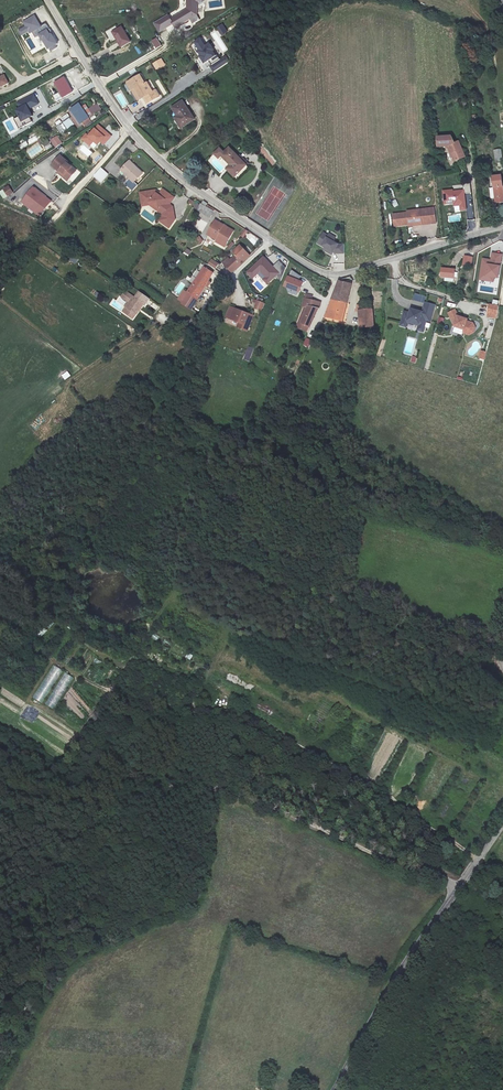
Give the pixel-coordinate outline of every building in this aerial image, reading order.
[(186,9),(170,18),(168,14),(152,23),(157,32),(159,32),(172,25),(174,28),(190,19),(193,24),(200,20),(197,15),(197,2),(203,1),(203,0),(185,0),(186,9)] [(204,35),(191,43),(192,47),(203,63),(204,63),(205,68),(210,67),(209,64),(213,63),(219,59),(216,55),(214,42),(222,54),(228,51),(227,48),(220,37),(228,32),(223,24),(220,24),(215,28),(218,33),(219,36),(216,32),(213,34),(215,41),(209,42),(204,35)] [(113,26),(103,33),(112,48),(122,42),(113,26)] [(155,49),(162,46),(160,42),(162,41),(160,37),(151,41),(155,49)] [(148,38),(143,42),(149,52),(154,49),(148,38)] [(213,73),(229,61),(225,55),(209,67),(213,73)] [(127,79),(131,86),(135,84),(140,91),(147,86),(138,72),(127,79)] [(0,76),(0,81),(2,85),(9,81),(5,73),(2,75),(0,76)] [(66,73),(55,78),(63,93),(74,87),(66,73)] [(163,95),(167,94),(159,79),(156,81),(163,95)] [(135,84),(131,86),(137,93),(140,91),(135,84)] [(121,91),(115,95),(121,107),(128,104),(121,91)] [(35,93),(16,102),(18,107),(15,108),(18,116),(15,118),(20,128),(32,122),(30,117),(33,115),(30,108),(40,103),(35,93)] [(82,99),(74,104),(83,118),(84,118),(86,120),(92,116),(90,113),(94,110),(88,100),(84,102),(82,99)] [(74,104),(72,106),(81,120),(83,118),(74,104)] [(201,124),(189,106),(179,112),(185,121),(188,125),(183,129),(187,134),(201,124)] [(76,119),(72,113),(64,118),(68,124),(76,119)] [(188,125),(185,121),(179,124),(183,129),(188,125)] [(36,128),(32,130),(36,137),(40,134),(36,128)] [(58,142),(64,138),(59,131),(53,135),(58,142)] [(453,161),(464,157),(458,141),(454,143),(451,135),(437,137),(438,147),(447,146),(453,161)] [(45,150),(52,147),(48,139),(42,142),(45,150)] [(248,165),(231,148),(225,153),(221,148),(215,154),(219,158),(222,155),(232,165),(228,169),(236,177),(248,165)] [(493,151),(495,164),(502,163),(501,150),(493,151)] [(60,166),(69,175),(76,167),(66,159),(67,158),(61,152),(53,162),(58,167),(60,166)] [(134,188),(140,182),(136,179),(143,170),(131,159),(123,168),(130,175),(128,177),(130,179),(128,183),(134,188)] [(105,170),(99,165),(93,172),(99,178),(105,170)] [(60,166),(58,167),(57,169),(67,177),(69,175),(60,166)] [(502,188),(502,176),(495,177),(496,188),(502,188)] [(10,182),(5,186),(9,192),(15,188),(10,182)] [(40,216),(52,200),(33,185),(20,202),(40,216)] [(464,188),(442,191),(443,205),(453,204),(454,212),(466,211),(464,188)] [(155,190),(144,191),(145,202),(151,201),(164,211),(164,217),(169,221),(165,225),(168,228),(175,220),(174,207),(170,204),(175,198),(164,189),(160,194),(155,190)] [(145,202),(144,191),(141,191),(142,205),(150,204),(162,213),(162,216),(159,220),(165,225),(169,221),(164,217),(164,211),(151,201),(145,202)] [(202,204),(198,211),(211,218),(215,211),(202,204)] [(468,220),(474,218),(472,208),(466,209),(468,220)] [(407,212),(393,214),(394,226),(408,224),(411,224),(412,226),(421,225),(421,223),(426,223),(426,225),(435,224),(434,214),(421,216),(420,210),(407,211),(407,212)] [(214,218),(207,231),(217,237),(227,242),(234,229),(214,218)] [(330,254),(344,254),(344,243),(338,243),(335,242),(335,236),(328,233),(321,233),(316,244),(323,247),(323,251),(330,254)] [(227,242),(217,237),(216,240),(225,245),(227,242)] [(232,258),(231,258),(230,256),(225,261),(233,270),(243,262),(251,253),(241,243),(238,246),(234,250),(237,253),(232,258)] [(210,254),(212,250),(203,245),(200,250),(210,254)] [(264,255),(245,272),(254,281),(252,284),(259,292),(286,267),(279,260),(274,266),(264,255)] [(471,268),(472,256),(463,256),(462,267),(471,268)] [(477,259),(476,266),(483,267),(484,260),(477,259)] [(212,260),(209,265),(216,269),(219,264),(212,260)] [(183,303),(190,307),(214,270),(205,264),(188,290),(190,292),(183,303)] [(443,277),(447,277),(456,278),(457,270),(444,269),(443,277)] [(352,284),(340,282),(337,289),(327,317),(344,321),(352,284)] [(129,302),(125,307),(127,308),(124,312),(133,319),(144,304),(127,292),(123,298),(129,302)] [(424,302),(426,295),(414,293),(412,300),(424,302)] [(267,301),(260,298),(256,306),(263,309),(267,301)] [(308,309),(309,307),(320,309),(321,303),(305,299),(303,308),(304,308),(308,309)] [(404,311),(400,327),(409,329),(410,325),(419,327),(418,332),(426,334),(428,323),(432,324),(437,306),(425,303),(423,311),(412,308),(411,313),(404,311)] [(490,305),(487,317),(496,319),(499,307),(490,305)] [(237,306),(233,316),(241,319),(239,324),(249,328),(249,327),(251,328),(252,325),(250,324),(255,313),(237,306)] [(320,309),(309,307),(308,309),(301,324),(309,327),(312,328),(320,309)] [(301,324),(308,309),(304,308),(297,328),(308,331),(309,327),(301,324)] [(455,309),(448,313),(454,323),(455,324),(454,327),(464,330),(464,331),(470,333),(473,331),(474,327),(472,324),(467,323),(467,321),(468,319),(467,319),(467,318),(458,315),(455,309)] [(375,311),(360,312),(362,328),(376,327),(375,311)] [(439,316),(437,324),(442,325),(445,318),(439,316)] [(473,323),(467,321),(467,323),(472,324),(474,327),(473,331),(470,333),(464,331),(463,333),(469,335),(474,332),(475,327),(473,323)] [(308,347),(312,340),(307,337),(303,344),(308,347)] [(337,352),(344,354),(346,347),(339,345),(337,352)] [(250,360),(254,348),(249,347),(245,359),(250,360)] [(65,380),(71,376),(68,371),(62,375),(65,380)] [(87,676),(91,679),(102,662),(98,659),(87,676)] [(52,664),(33,697),(43,703),(62,669),(52,664)] [(64,672),(45,705),(54,710),(73,677),(64,672)]
